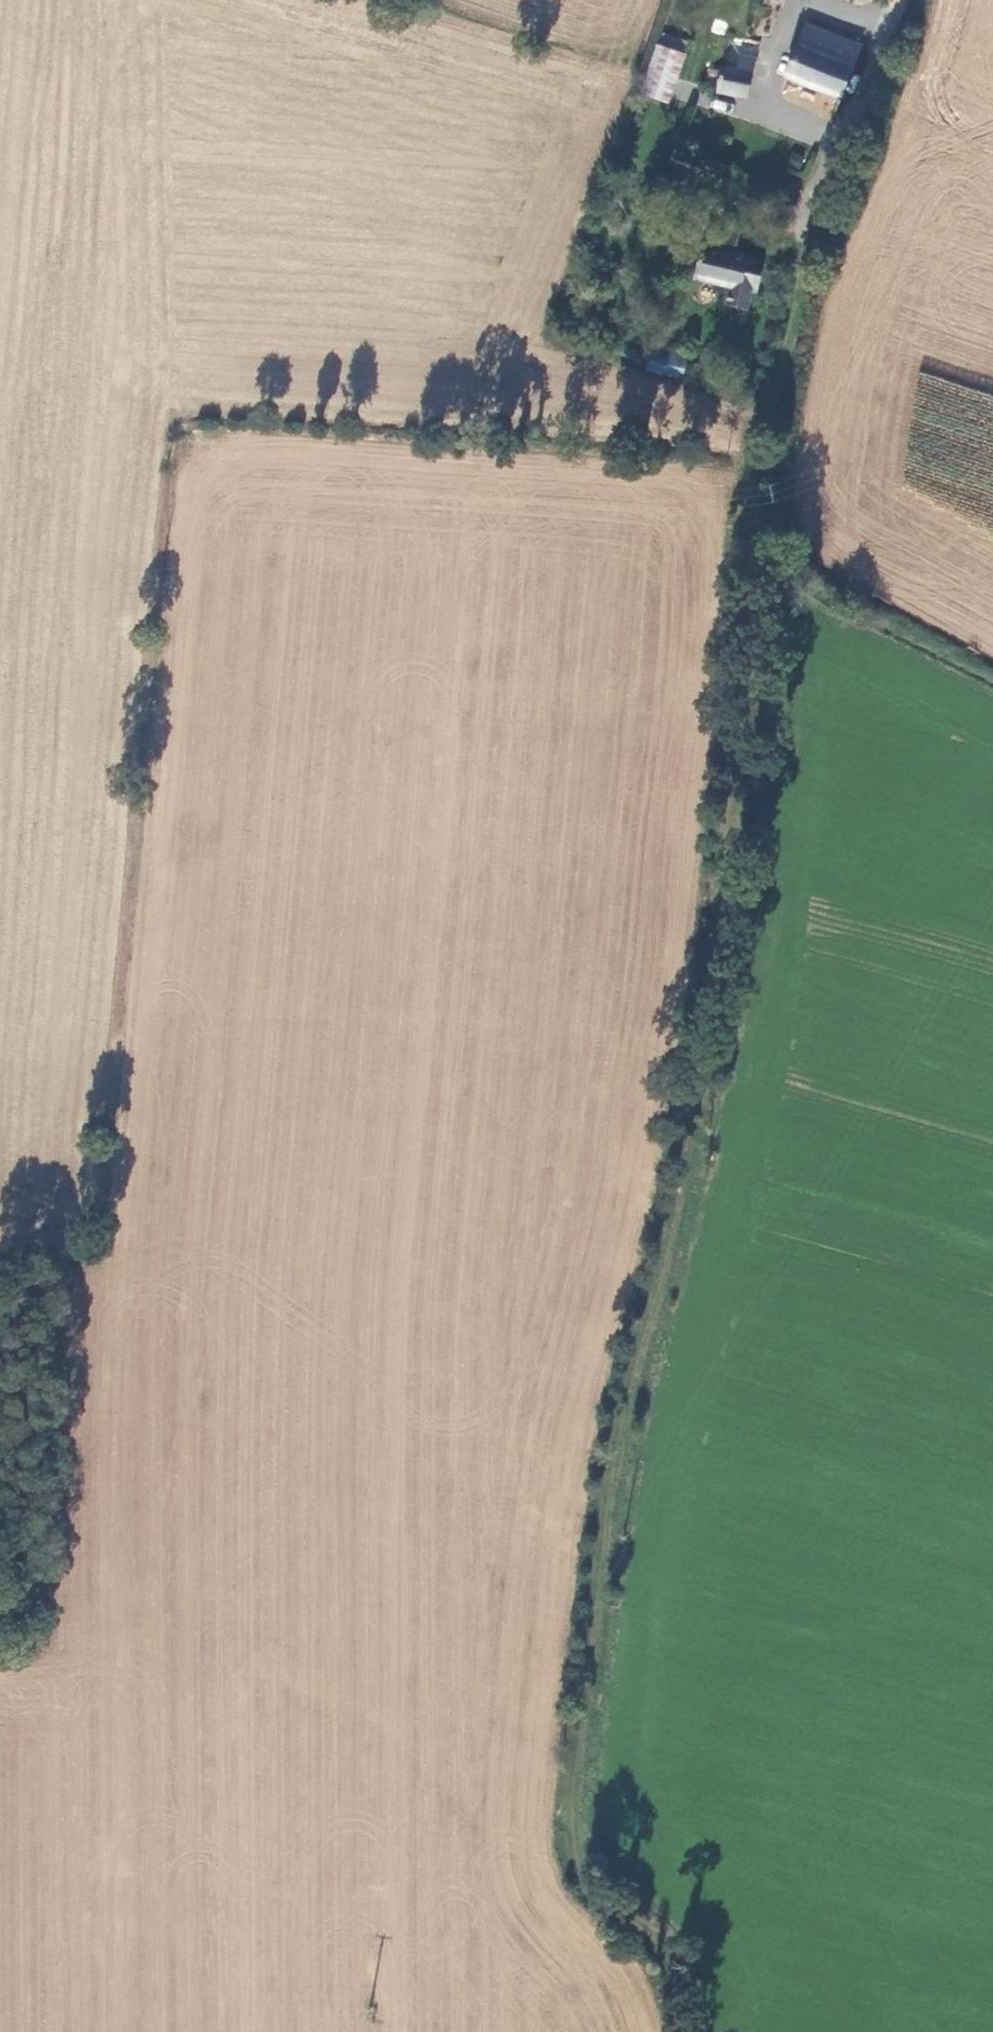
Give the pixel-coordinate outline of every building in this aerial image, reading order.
[(805,27),(787,75),(842,96),(860,48),(805,27)] [(659,44),(684,53),(689,40),(664,31),(659,44)] [(642,89),(668,98),(685,53),(684,53),(659,44),(658,43),(642,89)] [(755,58),(741,55),(739,67),(723,63),(721,70),(719,68),(717,67),(713,68),(710,70),(709,73),(710,77),(713,80),(716,81),(719,80),(717,87),(748,95),(755,58)] [(763,265),(735,259),(743,228),(710,220),(695,278),(732,288),(729,301),(747,305),(751,291),(757,292),(763,265)] [(651,370),(684,377),(688,361),(655,353),(651,370)]
